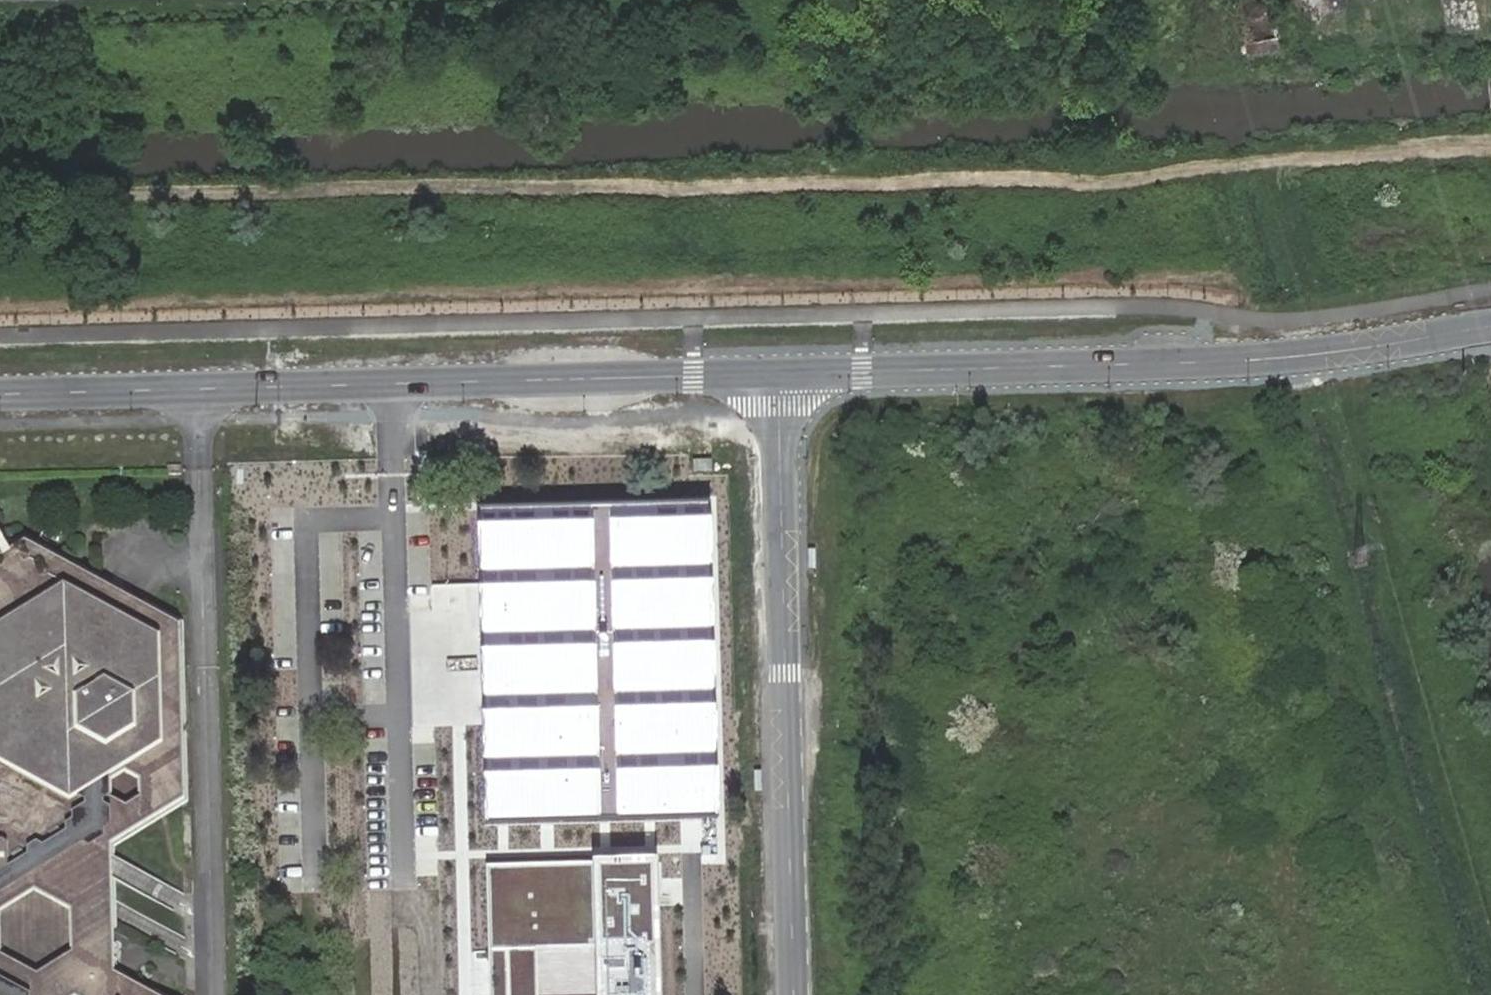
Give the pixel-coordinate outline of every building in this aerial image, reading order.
[(1284,38),(1278,0),(1239,0),(1246,40),(1284,38)] [(1287,49),(1284,38),(1246,40),(1248,56),(1287,49)] [(179,471),(179,465),(166,465),(166,472),(166,474),(180,474),(179,471)] [(710,522),(478,528),(486,824),(718,818),(710,522)] [(148,991),(111,970),(110,931),(110,919),(109,898),(109,877),(108,855),(108,842),(131,829),(159,813),(165,809),(179,800),(181,799),(177,624),(137,603),(99,581),(23,539),(7,549),(0,554),(0,994),(155,994),(148,991)] [(653,863),(486,867),(488,961),(495,961),(496,994),(656,994),(653,863)]
